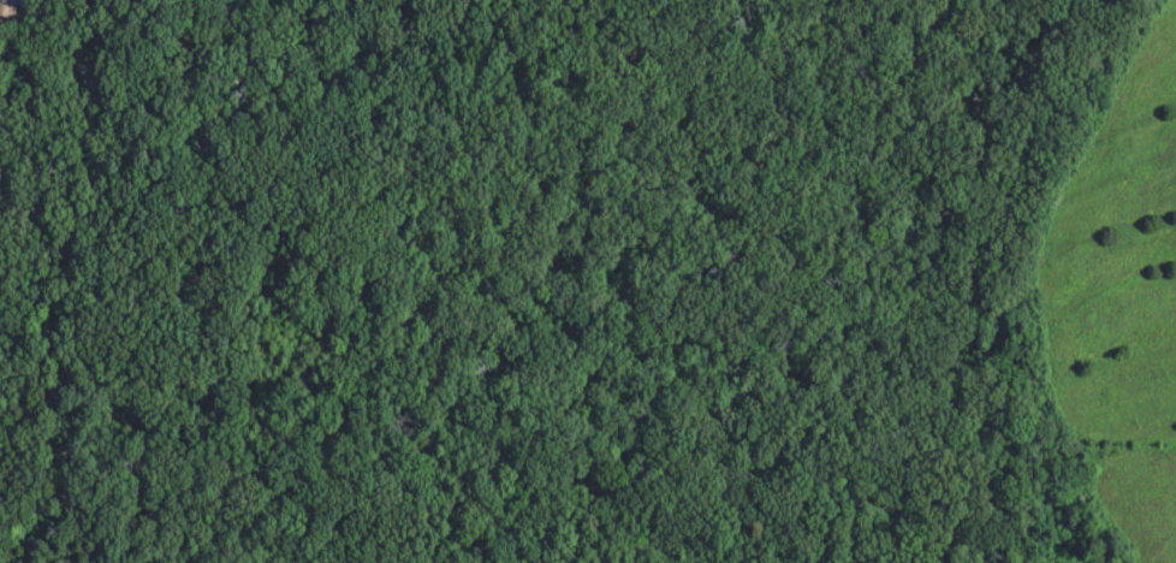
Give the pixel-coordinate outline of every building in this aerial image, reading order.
[(8,40),(17,10),(0,5),(0,38),(8,40)]
